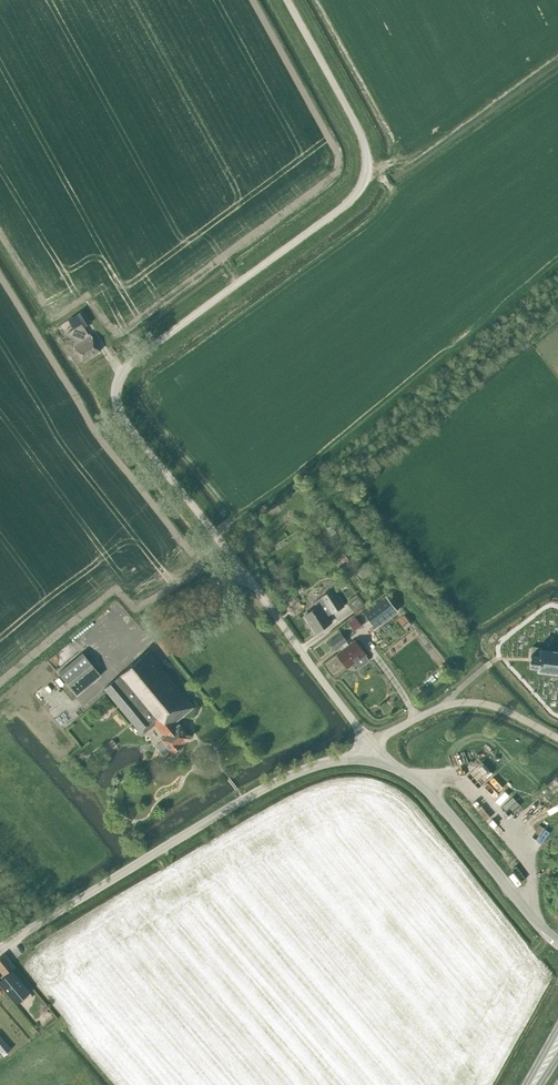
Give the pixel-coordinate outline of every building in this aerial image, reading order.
[(88,334),(84,327),(90,323),(83,311),(76,315),(81,324),(66,333),(73,343),(71,344),(82,362),(100,350),(89,333),(88,334)] [(335,539),(339,536),(330,526),(327,529),(335,539)] [(363,580),(371,573),(363,564),(355,570),(363,580)] [(331,613),(343,605),(332,589),(321,597),(314,602),(317,608),(314,610),(313,609),(303,615),(314,632),(331,621),(327,615),(331,612),(331,613)] [(349,600),(356,609),(366,602),(359,593),(349,600)] [(375,627),(396,611),(384,596),(363,612),(375,627)] [(109,606),(117,617),(127,609),(119,599),(109,606)] [(293,616),(304,609),(298,601),(288,609),(293,616)] [(404,629),(411,624),(403,615),(397,620),(404,629)] [(350,625),(357,620),(354,617),(348,622),(350,625)] [(346,641),(347,641),(341,633),(329,641),(335,649),(339,647),(346,641)] [(360,667),(366,661),(367,659),(364,655),(365,654),(354,640),(348,645),(346,641),(339,647),(341,650),(336,654),(347,668),(354,662),(356,664),(360,667)] [(540,650),(540,648),(532,647),(531,655),(530,657),(529,665),(538,666),(537,671),(557,673),(557,652),(540,650)] [(177,725),(175,722),(194,707),(148,651),(103,688),(142,735),(155,724),(164,735),(161,739),(162,740),(155,746),(162,754),(169,748),(172,753),(173,752),(177,753),(180,749),(181,746),(182,745),(181,744),(187,740),(188,740),(188,735),(187,735),(178,724),(177,725)] [(76,696),(101,675),(82,652),(57,673),(76,696)] [(112,748),(116,744),(112,739),(107,743),(112,748)] [(14,967),(4,954),(0,957),(0,971),(3,975),(14,967)] [(0,980),(0,986),(15,1004),(31,992),(12,969),(0,980)] [(11,1049),(0,1035),(0,1052),(3,1056),(11,1049)]
